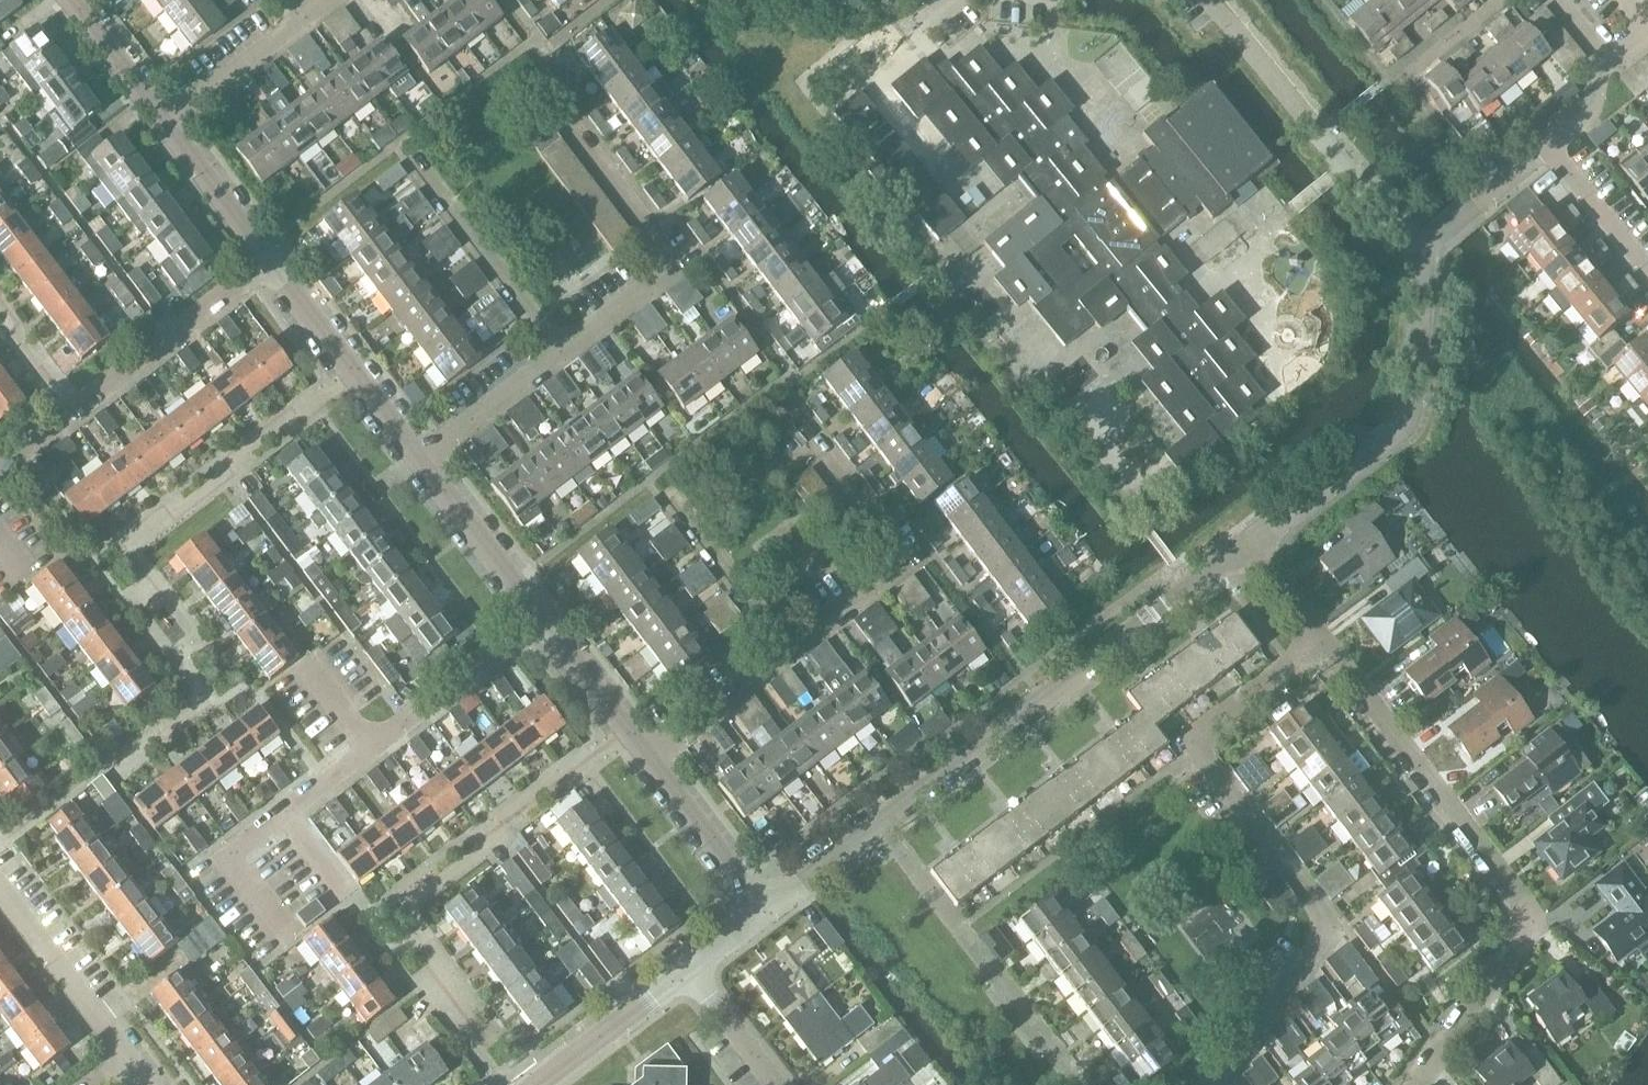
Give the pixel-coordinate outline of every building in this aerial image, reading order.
[(21,6),(17,0),(0,0),(0,22),(21,6)] [(164,12),(180,0),(154,0),(164,12)] [(178,31),(210,6),(205,0),(180,0),(164,12),(178,31)] [(416,0),(402,0),(421,25),(420,26),(446,60),(465,46),(439,12),(430,18),(416,0)] [(465,46),(483,32),(458,0),(454,0),(439,12),(465,46)] [(483,32),(501,19),(487,0),(458,0),(483,32)] [(521,8),(529,3),(527,0),(515,0),(521,8)] [(558,9),(571,0),(551,0),(558,9)] [(1365,7),(1391,38),(1391,39),(1396,45),(1405,38),(1400,31),(1408,24),(1389,0),(1373,0),(1365,7)] [(1408,24),(1426,10),(1418,0),(1389,0),(1408,24)] [(1426,10),(1438,0),(1418,0),(1426,10)] [(1455,13),(1471,0),(1445,0),(1455,13)] [(529,3),(521,8),(530,19),(537,13),(529,3)] [(210,6),(178,31),(191,49),(224,24),(210,6)] [(1391,38),(1365,7),(1347,21),(1373,53),(1391,39),(1391,38)] [(1543,7),(1523,23),(1532,33),(1552,17),(1543,7)] [(343,8),(333,16),(350,39),(360,31),(343,8)] [(1440,10),(1431,17),(1439,26),(1447,19),(1440,10)] [(1501,15),(1492,22),(1500,31),(1509,24),(1501,15)] [(350,39),(333,16),(322,24),(340,46),(350,39)] [(1439,26),(1431,17),(1423,24),(1430,33),(1439,26)] [(1560,27),(1552,17),(1532,33),(1540,43),(1560,27)] [(1500,31),(1492,22),(1484,29),(1492,38),(1500,31)] [(1523,23),(1505,38),(1531,69),(1549,55),(1549,54),(1540,43),(1532,33),(1523,23)] [(446,60),(420,26),(402,40),(428,74),(446,60)] [(17,59),(25,69),(53,48),(37,27),(9,48),(2,54),(10,65),(17,59)] [(1568,38),(1560,27),(1540,43),(1549,54),(1568,38)] [(577,56),(591,74),(623,49),(609,31),(577,56)] [(307,35),(297,43),(314,66),(324,58),(307,35)] [(1405,38),(1396,45),(1404,54),(1413,47),(1405,38)] [(1505,38),(1488,52),(1514,84),(1531,69),(1505,38)] [(1549,55),(1556,64),(1577,48),(1568,38),(1549,54),(1549,55)] [(380,40),(362,54),(388,88),(406,74),(380,40)] [(314,66),(297,43),(286,51),(304,74),(314,66)] [(1466,43),(1458,50),(1465,59),(1474,52),(1466,43)] [(1404,54),(1396,45),(1388,52),(1395,61),(1404,54)] [(33,95),(41,90),(68,69),(53,48),(25,69),(18,75),(33,95)] [(923,59),(890,87),(917,120),(923,114),(945,141),(944,142),(945,144),(946,142),(969,170),(982,160),(1004,187),(1017,177),(1037,201),(984,244),(1004,270),(994,278),(1017,307),(1028,299),(1035,307),(1041,302),(1053,316),(1044,323),(1064,347),(1093,323),(1099,329),(1124,308),(1144,333),(1131,343),(1154,371),(1141,381),(1187,437),(1164,455),(1186,482),(1235,442),(1231,437),(1250,421),(1243,413),(1262,398),(1240,370),(1253,360),(1230,332),(1243,322),(1219,292),(1198,310),(1195,306),(1186,313),(1175,299),(1181,294),(1175,286),(1185,277),(1162,248),(1159,250),(1154,243),(1185,218),(1188,221),(1195,214),(1193,211),(1200,205),(1211,219),(1231,203),(1227,197),(1270,162),(1209,88),(1167,123),(1162,118),(1142,134),(1153,148),(1146,154),(1144,150),(1136,157),(1138,160),(1107,185),(1101,179),(1104,177),(1081,149),(1087,144),(1079,134),(1086,129),(1080,121),(1073,127),(1065,117),(1071,111),(1048,82),(1035,93),(1012,65),(1000,75),(977,48),(951,69),(950,66),(940,65),(932,71),(923,59)] [(1577,48),(1556,64),(1565,75),(1585,58),(1577,48)] [(591,74),(604,92),(637,67),(623,49),(591,74)] [(1465,59),(1458,50),(1449,57),(1457,66),(1465,59)] [(1488,52),(1471,66),(1497,98),(1514,84),(1488,52)] [(362,54),(344,68),(370,102),(388,88),(362,54)] [(271,62),(261,70),(278,93),(288,85),(271,62)] [(1631,70),(1647,91),(1647,90),(1647,70),(1641,62),(1631,70)] [(1453,80),(1454,79),(1441,63),(1422,79),(1425,82),(1418,87),(1439,113),(1446,108),(1448,111),(1460,101),(1471,115),(1477,110),(1465,97),(1466,96),(1453,80)] [(1471,66),(1454,79),(1453,80),(1466,96),(1465,97),(1477,110),(1478,113),(1497,98),(1471,66)] [(604,92),(618,110),(651,86),(637,67),(604,92)] [(344,68),(326,81),(352,116),(370,102),(344,68)] [(87,86),(88,83),(82,76),(79,75),(75,78),(68,69),(41,90),(56,110),(84,89),(87,86)] [(278,93),(261,70),(250,78),(268,101),(278,93)] [(1647,91),(1631,70),(1620,78),(1637,99),(1647,91)] [(560,81),(568,91),(575,86),(568,76),(560,81)] [(326,81),(308,95),(334,129),(352,116),(326,81)] [(575,86),(568,91),(576,102),(583,96),(575,86)] [(618,110),(632,128),(664,104),(651,86),(618,110)] [(9,98),(1,88),(0,89),(0,106),(9,98)] [(84,89),(56,110),(49,115),(74,148),(94,132),(86,121),(100,110),(84,89)] [(235,90),(225,98),(242,121),(252,113),(235,90)] [(833,113),(875,164),(866,171),(909,223),(917,216),(938,241),(965,220),(859,91),(833,113)] [(308,95),(290,109),(316,143),(334,129),(308,95)] [(632,128),(646,146),(678,122),(664,104),(632,128)] [(290,109),(271,123),(297,157),(316,143),(290,109)] [(588,117),(596,127),(603,122),(595,112),(588,117)] [(1610,118),(1590,134),(1599,145),(1619,130),(1610,118)] [(13,127),(21,138),(32,130),(23,119),(13,127)] [(603,122),(596,127),(603,138),(611,132),(603,122)] [(646,146),(659,165),(692,140),(678,122),(646,146)] [(271,123),(253,136),(279,171),(297,157),(271,123)] [(531,145),(540,155),(560,139),(552,129),(531,145)] [(32,130),(21,138),(29,148),(39,140),(32,130)] [(76,151),(100,183),(135,156),(119,135),(105,145),(97,135),(76,151)] [(279,171),(253,136),(235,150),(261,184),(279,171)] [(539,155),(547,166),(568,150),(560,139),(540,155),(539,155)] [(659,165),(673,183),(706,158),(692,140),(659,165)] [(37,159),(45,169),(66,153),(58,143),(37,159)] [(1638,151),(1647,164),(1647,143),(1638,151)] [(615,153),(623,163),(630,158),(622,148),(615,153)] [(547,166),(555,176),(576,159),(568,150),(547,166)] [(1638,151),(1620,166),(1647,201),(1647,164),(1638,151)] [(341,174),(361,165),(355,154),(336,162),(341,174)] [(100,183),(116,203),(151,177),(135,156),(100,183)] [(630,158),(623,163),(631,174),(638,169),(630,158)] [(706,158),(673,183),(687,201),(719,176),(706,158)] [(16,167),(23,176),(33,168),(26,159),(16,167)] [(555,176),(562,185),(583,169),(576,159),(555,176)] [(379,189),(383,193),(406,175),(397,164),(374,181),(379,189)] [(33,168),(23,176),(30,185),(40,177),(33,168)] [(562,185),(570,195),(591,179),(583,169),(562,185)] [(703,200),(716,218),(749,193),(735,175),(703,200)] [(157,185),(151,177),(116,203),(132,224),(139,218),(166,197),(170,195),(161,183),(157,185)] [(779,225),(813,199),(797,177),(763,204),(779,225)] [(570,195),(577,205),(598,189),(591,179),(570,195)] [(374,181),(363,190),(368,197),(379,189),(374,181)] [(642,189),(650,200),(658,194),(650,184),(642,189)] [(64,194),(72,204),(83,196),(75,186),(64,194)] [(1507,242),(1521,260),(1578,213),(1572,206),(1559,217),(1560,217),(1555,221),(1528,188),(1506,206),(1524,228),(1507,242)] [(577,205),(585,215),(606,199),(598,189),(577,205)] [(402,218),(425,200),(417,190),(394,207),(402,218)] [(716,218),(730,236),(763,211),(749,193),(716,218)] [(658,194),(650,200),(658,210),(666,205),(658,194)] [(15,215),(0,195),(0,226),(15,215)] [(322,221),(336,239),(370,213),(356,195),(322,221)] [(83,196),(72,204),(80,215),(91,207),(83,196)] [(139,218),(154,239),(182,218),(166,197),(139,218)] [(585,215),(592,225),(613,209),(606,199),(585,215)] [(48,208),(55,217),(65,209),(58,200),(48,208)] [(425,200),(402,218),(410,228),(433,211),(425,200)] [(394,207),(387,213),(395,223),(402,218),(394,207)] [(65,209),(55,217),(62,226),(72,218),(65,209)] [(592,225),(600,235),(621,219),(613,209),(592,225)] [(730,236),(744,254),(777,229),(763,211),(730,236)] [(336,239),(350,257),(384,231),(370,213),(336,239)] [(1529,254),(1543,271),(1574,245),(1566,235),(1571,231),(1571,232),(1584,221),(1578,213),(1521,260),(1529,254)] [(2,257),(31,235),(15,215),(0,226),(0,255),(2,257)] [(154,239),(170,259),(198,238),(182,218),(154,239)] [(395,223),(384,231),(350,257),(364,275),(398,249),(392,242),(410,228),(402,218),(395,223)] [(600,235),(608,245),(629,229),(621,219),(600,235)] [(686,225),(694,235),(701,230),(693,219),(686,225)] [(429,254),(452,236),(444,226),(421,243),(429,254)] [(95,235),(103,245),(114,237),(106,227),(95,235)] [(629,229),(608,245),(615,255),(636,239),(629,229)] [(744,254),(758,272),(790,247),(777,229),(744,254)] [(701,230),(694,235),(702,246),(709,240),(701,230)] [(2,257),(18,278),(46,256),(31,235),(2,257)] [(452,236),(429,254),(437,264),(460,247),(452,236)] [(114,237),(103,245),(111,256),(122,248),(114,237)] [(198,238),(170,259),(186,280),(214,259),(198,238)] [(79,249),(86,258),(96,250),(89,241),(79,249)] [(1543,271),(1557,289),(1606,248),(1600,241),(1588,251),(1588,252),(1583,256),(1574,245),(1543,271)] [(758,272),(772,290),(804,265),(790,247),(758,272)] [(1571,306),(1603,280),(1594,270),(1599,265),(1600,266),(1613,256),(1606,248),(1557,289),(1548,295),(1562,313),(1571,306)] [(364,275),(377,293),(412,267),(398,249),(364,275)] [(96,250),(86,258),(93,268),(103,260),(96,250)] [(377,293),(391,311),(425,285),(417,275),(424,270),(429,271),(437,264),(429,254),(412,267),(377,293)] [(713,261),(721,271),(729,266),(721,255),(713,261)] [(18,278),(34,298),(62,277),(46,256),(18,278)] [(449,279),(457,290),(480,272),(472,262),(449,279)] [(772,290),(785,308),(818,284),(804,265),(772,290)] [(729,266),(721,271),(729,282),(737,276),(729,266)] [(127,276),(135,286),(145,278),(137,268),(127,276)] [(480,272),(457,290),(465,300),(488,283),(480,272)] [(1571,306),(1585,323),(1635,283),(1629,275),(1616,286),(1616,287),(1611,291),(1603,280),(1571,306)] [(34,298),(49,319),(78,297),(62,277),(34,298)] [(685,277),(674,285),(692,308),(702,300),(685,277)] [(145,278),(135,286),(151,307),(161,299),(145,278)] [(110,290),(118,299),(128,292),(120,282),(110,290)] [(1585,323),(1599,341),(1600,341),(1613,330),(1631,315),(1622,304),(1627,300),(1628,301),(1641,290),(1635,283),(1585,323)] [(785,308),(799,326),(832,302),(818,284),(785,308)] [(391,311),(405,329),(439,303),(425,285),(391,311)] [(692,308),(674,285),(664,293),(681,315),(692,308)] [(741,297),(749,307),(756,302),(748,291),(741,297)] [(128,292),(118,299),(124,308),(135,301),(128,292)] [(49,319),(65,340),(94,318),(78,297),(49,319)] [(476,315),(484,326),(507,308),(499,298),(476,315)] [(756,302),(749,307),(757,318),(764,312),(756,302)] [(832,302),(799,326),(813,345),(846,320),(832,302)] [(405,329),(419,348),(453,321),(439,303),(405,329)] [(649,304),(638,312),(656,335),(666,327),(649,304)] [(507,308),(484,326),(492,336),(515,319),(507,308)] [(656,335),(638,312),(628,320),(645,343),(656,335)] [(846,320),(813,345),(820,353),(861,323),(854,314),(846,320)] [(1308,324),(1311,328),(1317,328),(1321,325),(1322,320),(1319,315),(1313,315),(1309,318),(1308,324)] [(216,324),(223,333),(234,325),(227,316),(216,324)] [(94,318),(65,340),(81,361),(109,339),(94,318)] [(730,320),(712,333),(738,368),(756,354),(730,320)] [(419,348),(432,366),(467,340),(453,321),(419,348)] [(234,325),(223,333),(230,342),(241,335),(234,325)] [(768,333),(776,343),(783,338),(776,327),(768,333)] [(1600,341),(1599,341),(1590,348),(1598,359),(1621,340),(1613,330),(1600,341)] [(712,333),(694,347),(720,382),(738,368),(712,333)] [(783,338),(776,343),(784,354),(791,348),(783,338)] [(1627,382),(1647,365),(1647,343),(1645,339),(1613,364),(1627,382)] [(270,340),(250,356),(271,385),(292,369),(270,340)] [(467,340),(432,366),(446,384),(480,358),(467,340)] [(598,343),(588,351),(605,374),(616,366),(598,343)] [(176,355),(183,364),(193,357),(186,347),(176,355)] [(694,347),(675,361),(702,395),(720,382),(694,347)] [(605,374),(588,351),(577,359),(595,381),(605,374)] [(822,378),(836,396),(868,371),(855,353),(822,378)] [(250,356),(229,372),(251,400),(271,385),(250,356)] [(193,357),(183,364),(189,374),(200,366),(193,357)] [(702,395),(675,361),(657,375),(683,409),(702,395)] [(1642,400),(1647,394),(1647,365),(1627,382),(1642,400)] [(9,382),(0,369),(0,389),(9,382)] [(562,370),(552,378),(569,401),(580,393),(562,370)] [(836,396),(849,414),(882,390),(868,371),(836,396)] [(229,372),(208,388),(230,416),(251,400),(229,372)] [(635,375),(617,389),(643,423),(661,409),(635,375)] [(569,401),(552,378),(541,386),(559,409),(569,401)] [(134,386),(141,396),(151,388),(144,379),(134,386)] [(1071,417),(1134,495),(1169,467),(1127,415),(1136,408),(1114,381),(1071,417)] [(0,389),(0,422),(25,403),(9,382),(0,389)] [(151,388),(141,396),(148,405),(158,397),(151,388)] [(208,388),(188,403),(209,432),(230,416),(208,388)] [(617,389),(599,403),(625,437),(643,423),(617,389)] [(849,414),(863,432),(896,408),(882,390),(849,414)] [(417,395),(410,401),(414,406),(421,401),(417,395)] [(526,397),(516,405),(533,428),(544,420),(526,397)] [(805,403),(813,414),(821,408),(813,398),(805,403)] [(153,401),(148,405),(153,411),(158,407),(153,401)] [(188,403),(167,419),(188,448),(209,432),(188,403)] [(599,403),(581,416),(607,451),(625,437),(599,403)] [(533,428),(516,405),(505,413),(523,436),(533,428)] [(821,408),(813,414),(821,424),(829,419),(821,408)] [(863,432),(877,451),(910,426),(896,408),(863,432)] [(93,418),(100,427),(110,419),(103,410),(93,418)] [(581,416),(563,430),(589,464),(607,451),(581,416)] [(110,419),(100,427),(107,436),(117,428),(110,419)] [(167,419),(146,435),(168,463),(188,448),(167,419)] [(490,425),(480,433),(497,456),(508,448),(490,425)] [(877,451),(891,469),(923,444),(910,426),(877,451)] [(563,430),(545,444),(571,478),(589,464),(563,430)] [(497,456),(480,433),(469,441),(487,463),(497,456)] [(833,439),(841,450),(848,444),(840,434),(833,439)] [(146,435),(126,451),(147,479),(168,463),(146,435)] [(75,449),(67,438),(58,445),(66,456),(75,449)] [(295,444),(277,457),(286,470),(290,467),(304,456),(295,444)] [(545,444),(527,458),(553,492),(571,478),(545,444)] [(848,444),(841,450),(849,460),(856,455),(848,444)] [(891,469),(905,487),(937,462),(923,444),(891,469)] [(107,510),(85,482),(66,456),(58,445),(36,462),(44,473),(53,466),(62,478),(53,485),(64,499),(85,526),(107,510)] [(286,470),(302,490),(330,469),(314,449),(290,467),(286,470)] [(126,451),(105,466),(126,495),(147,479),(126,451)] [(527,458),(509,471),(535,506),(553,492),(527,458)] [(937,462),(905,487),(919,505),(951,480),(937,462)] [(105,466),(85,482),(107,510),(126,495),(105,466)] [(789,483),(797,493),(818,478),(810,467),(789,483)] [(302,490),(318,511),(345,490),(330,469),(302,490)] [(860,475),(868,486),(875,480),(867,470),(860,475)] [(535,506),(509,471),(490,485),(523,528),(541,514),(535,506)] [(797,493),(804,503),(825,488),(818,478),(797,493)] [(934,504),(948,522),(980,497),(967,479),(934,504)] [(875,480),(868,486),(876,496),(883,491),(875,480)] [(804,503),(812,513),(833,498),(825,488),(804,503)] [(326,522),(333,531),(361,510),(345,490),(318,511),(318,512),(309,519),(317,529),(326,522)] [(248,499),(264,520),(274,512),(258,491),(248,499)] [(948,522),(962,540),(994,516),(980,497),(948,522)] [(629,516),(637,527),(660,510),(652,498),(629,516)] [(812,513),(820,523),(841,508),(833,498),(812,513)] [(1319,561),(1333,579),(1336,577),(1342,584),(1357,573),(1363,582),(1393,559),(1368,526),(1382,514),(1373,502),(1344,524),(1353,536),(1319,561)] [(888,512),(896,522),(903,517),(895,506),(888,512)] [(820,523),(827,533),(848,518),(841,508),(820,523)] [(333,531),(349,552),(377,531),(361,510),(333,531)] [(962,540),(976,558),(1008,534),(994,516),(962,540)] [(827,533),(835,543),(856,527),(848,518),(827,533)] [(254,521),(244,528),(252,538),(261,531),(254,521)] [(271,530),(280,541),(290,533),(282,522),(271,530)] [(918,529),(926,540),(933,534),(925,524),(918,529)] [(648,542),(656,552),(679,535),(671,525),(648,542)] [(856,527),(835,543),(843,554),(864,538),(856,527)] [(252,538),(244,528),(235,535),(238,539),(243,545),(252,538)] [(577,555),(591,574),(625,548),(611,529),(577,555)] [(349,552),(364,572),(392,551),(377,531),(349,552)] [(233,532),(222,539),(228,547),(238,539),(235,535),(233,532)] [(290,533),(280,541),(295,561),(307,552),(304,547),(302,549),(290,533)] [(174,556),(190,576),(219,555),(203,534),(174,556)] [(933,534),(926,540),(934,550),(941,545),(933,534)] [(976,558),(989,577),(1022,552),(1008,534),(976,558)] [(679,535),(656,552),(664,563),(687,545),(679,535)] [(1091,554),(1087,547),(1076,554),(1071,545),(1054,555),(1063,571),(1091,554)] [(591,574),(605,592),(639,566),(625,548),(591,574)] [(364,572),(380,593),(408,572),(392,551),(364,572)] [(989,577),(1003,595),(1036,570),(1022,552),(989,577)] [(190,576),(206,597),(234,575),(219,555),(190,576)] [(1363,620),(1388,652),(1435,616),(1412,585),(1427,573),(1416,558),(1384,582),(1395,596),(1363,620)] [(676,578),(684,588),(707,571),(699,560),(676,578)] [(945,565),(953,576),(960,570),(952,560),(945,565)] [(31,584),(47,605),(75,583),(59,562),(31,584)] [(285,562),(276,569),(283,579),(292,573),(293,572),(285,562)] [(303,571),(311,582),(321,574),(313,563),(303,571)] [(639,566),(605,592),(618,610),(653,584),(639,566)] [(283,579),(276,569),(266,576),(274,586),(283,579)] [(960,570),(953,576),(961,586),(968,581),(960,570)] [(1003,595),(1017,613),(1049,588),(1036,570),(1003,595)] [(707,571),(684,588),(692,599),(715,581),(707,571)] [(380,593),(396,613),(424,592),(408,572),(380,593)] [(292,573),(284,579),(292,589),(300,583),(292,573)] [(311,582),(319,592),(329,584),(321,574),(311,582)] [(206,597),(222,618),(251,597),(234,575),(206,597)] [(912,575),(902,583),(919,606),(920,605),(926,613),(935,606),(929,598),(912,575)] [(922,580),(934,602),(944,597),(932,575),(922,580)] [(666,602),(684,588),(676,578),(658,591),(653,584),(618,610),(632,627),(632,628),(666,602)] [(47,605),(63,626),(91,604),(75,583),(47,605)] [(919,606),(902,583),(891,591),(908,614),(919,606)] [(319,592),(327,602),(337,594),(329,584),(319,592)] [(1049,588),(1017,613),(1031,631),(1063,606),(1049,588)] [(396,613),(412,635),(440,614),(424,592),(396,613)] [(327,602),(334,612),(344,604),(337,594),(327,602)] [(972,601),(980,612),(988,606),(980,596),(972,601)] [(0,599),(0,616),(8,626),(17,619),(18,618),(2,597),(0,599)] [(222,618),(238,639),(267,617),(251,597),(222,618)] [(703,614),(711,625),(734,607),(726,597),(703,614)] [(680,620),(666,602),(632,628),(646,646),(680,620)] [(316,603),(307,610),(315,620),(324,613),(316,603)] [(876,603),(866,610),(887,639),(897,631),(876,603)] [(63,626),(78,647),(107,625),(91,604),(63,626)] [(334,612),(342,623),(353,615),(344,604),(334,612)] [(988,606),(980,612),(988,622),(995,616),(988,606)] [(734,607),(711,625),(719,635),(742,618),(734,607)] [(315,620),(307,610),(298,617),(305,627),(315,620)] [(887,639),(866,610),(852,621),(874,649),(887,639)] [(18,618),(17,619),(25,630),(34,623),(26,612),(18,618)] [(440,614),(412,635),(428,656),(456,635),(440,614)] [(353,615),(342,623),(350,633),(361,625),(353,615)] [(1217,622),(1203,632),(1232,669),(1258,648),(1233,615),(1219,625),(1217,622)] [(238,639),(254,660),(282,638),(267,617),(238,639)] [(957,618),(939,632),(965,666),(983,652),(957,618)] [(25,630),(17,619),(8,626),(15,637),(25,630)] [(1404,674),(1427,703),(1455,681),(1453,678),(1464,670),(1470,678),(1488,664),(1454,619),(1428,638),(1436,649),(1404,674)] [(646,646),(659,664),(694,638),(680,620),(646,646)] [(78,647),(94,667),(123,646),(107,625),(78,647)] [(939,632),(921,646),(947,680),(965,666),(939,632)] [(1000,638),(1008,648),(1015,642),(1007,632),(1000,638)] [(1192,645),(1179,655),(1205,689),(1232,669),(1203,632),(1190,642),(1192,645)] [(30,633),(21,640),(29,651),(38,644),(30,633)] [(694,638),(659,664),(673,682),(708,656),(700,646),(707,640),(703,634),(695,640),(694,638)] [(13,647),(5,637),(0,641),(0,657),(13,647)] [(282,638),(254,660),(270,680),(298,659),(282,638)] [(825,641),(815,649),(832,672),(843,664),(825,641)] [(94,667),(110,688),(138,666),(123,646),(94,667)] [(366,654),(374,664),(384,656),(376,646),(366,654)] [(921,646),(902,660),(929,694),(947,680),(921,646)] [(0,657),(0,676),(1,675),(0,674),(21,658),(13,647),(0,657)] [(832,672),(815,649),(804,657),(822,680),(832,672)] [(58,654),(49,661),(56,671),(66,664),(58,654)] [(1165,661),(1151,672),(1179,708),(1205,689),(1179,655),(1167,665),(1165,661)] [(384,656),(374,664),(389,685),(400,677),(384,656)] [(929,694),(902,660),(884,673),(910,708),(929,694)] [(56,671),(49,661),(39,668),(47,678),(56,671)] [(138,666),(110,688),(125,709),(154,687),(138,666)] [(832,672),(871,722),(889,708),(863,674),(853,681),(841,666),(832,672)] [(789,669),(779,677),(796,700),(807,692),(789,669)] [(826,701),(852,736),(871,722),(832,672),(822,680),(834,696),(826,701)] [(1127,695),(1140,713),(1141,712),(1154,728),(1179,708),(1151,672),(1138,682),(1140,685),(1127,695)] [(489,681),(496,690),(506,683),(499,673),(489,681)] [(1447,730),(1470,759),(1498,738),(1493,731),(1504,723),(1513,734),(1531,720),(1497,675),(1471,695),(1479,705),(1447,730)] [(796,700),(779,677),(768,685),(786,708),(796,700)] [(506,683),(496,690),(503,700),(513,692),(506,683)] [(34,696),(41,706),(52,698),(44,688),(34,696)] [(513,692),(508,696),(519,709),(523,706),(513,692)] [(89,695),(80,702),(87,712),(97,705),(89,695)] [(753,696),(743,704),(760,727),(770,720),(771,719),(753,696)] [(52,698),(41,706),(50,717),(60,709),(52,698)] [(543,698),(522,714),(544,742),(564,726),(543,698)] [(808,715),(834,749),(852,736),(826,701),(808,715)] [(87,712),(80,702),(71,709),(78,719),(87,712)] [(750,735),(760,727),(743,704),(732,712),(750,735)] [(448,713),(455,722),(465,714),(458,705),(448,713)] [(1268,732),(1282,750),(1316,724),(1302,706),(1268,732)] [(257,707),(237,723),(258,751),(279,735),(257,707)] [(1125,719),(1112,729),(1140,766),(1167,745),(1154,728),(1141,712),(1140,713),(1128,722),(1125,719)] [(465,714),(455,722),(462,731),(472,723),(465,714)] [(522,714),(501,729),(523,758),(544,742),(522,714)] [(790,729),(816,763),(834,749),(808,715),(790,729)] [(1282,750),(1295,768),(1340,734),(1326,716),(1316,724),(1282,750)] [(57,727),(73,748),(84,740),(68,719),(57,727)] [(760,727),(772,743),(798,777),(816,763),(790,729),(781,736),(770,720),(760,727)] [(910,722),(889,739),(900,753),(922,735),(910,722)] [(237,723),(216,738),(237,767),(258,751),(237,723)] [(1534,752),(1525,759),(1527,762),(1492,789),(1507,808),(1542,782),(1552,795),(1580,773),(1588,767),(1590,766),(1557,723),(1555,724),(1556,725),(1528,745),(1534,752)] [(717,724),(707,731),(724,754),(735,746),(717,724)] [(501,729),(481,745),(502,774),(523,758),(501,729)] [(1101,742),(1088,752),(1114,786),(1140,766),(1112,729),(1099,739),(1101,742)] [(724,754),(707,731),(696,739),(714,762),(724,754)] [(1309,786),(1344,760),(1354,752),(1340,734),(1295,768),(1309,786)] [(406,744),(413,753),(424,746),(417,736),(406,744)] [(216,738),(195,754),(217,783),(237,767),(216,738)] [(15,760),(0,740),(0,771),(15,760)] [(772,743),(754,756),(780,791),(798,777),(772,743)] [(481,745),(460,761),(482,789),(502,774),(481,745)] [(424,746),(413,753),(420,763),(430,755),(424,746)] [(1073,759),(1060,769),(1088,806),(1114,786),(1088,752),(1075,762),(1073,759)] [(195,754),(174,770),(196,799),(217,783),(195,754)] [(1232,772),(1240,782),(1263,765),(1255,754),(1232,772)] [(391,756),(384,762),(390,770),(397,765),(391,756)] [(754,756),(736,770),(762,804),(780,791),(754,756)] [(0,771),(0,797),(3,801),(5,800),(14,813),(49,786),(39,773),(31,780),(15,760),(0,771)] [(1309,786),(1323,804),(1357,778),(1344,760),(1309,786)] [(460,761),(439,776),(461,805),(482,789),(460,761)] [(265,772),(272,782),(283,774),(276,765),(265,772)] [(1263,765),(1240,782),(1248,793),(1271,775),(1263,765)] [(365,775),(372,785),(382,777),(375,768),(365,775)] [(1049,782),(1036,792),(1061,826),(1088,806),(1060,769),(1046,779),(1049,782)] [(174,770),(154,786),(175,815),(196,799),(174,770)] [(762,804),(736,770),(718,784),(744,818),(762,804)] [(1323,804),(1337,822),(1380,789),(1366,771),(1357,778),(1323,804)] [(283,774),(272,782),(279,791),(290,783),(283,774)] [(439,776),(419,792),(440,821),(461,805),(439,776)] [(382,777),(372,785),(379,794),(389,786),(382,777)] [(263,783),(256,788),(265,801),(272,795),(263,783)] [(1564,823),(1535,845),(1552,867),(1550,868),(1558,879),(1560,877),(1561,879),(1595,853),(1584,838),(1591,834),(1592,819),(1588,813),(1602,802),(1589,785),(1555,811),(1564,823)] [(175,815),(154,786),(133,802),(154,830),(175,815)] [(1337,822),(1351,840),(1394,807),(1380,789),(1337,822)] [(1260,808),(1268,818),(1290,801),(1282,790),(1260,808)] [(419,792),(398,808),(420,836),(440,821),(419,792)] [(1021,798),(1007,809),(1035,845),(1061,826),(1036,792),(1023,802),(1021,798)] [(55,840),(70,860),(98,839),(132,814),(115,793),(101,804),(109,815),(91,829),(72,804),(48,822),(59,836),(55,840)] [(224,804),(231,813),(241,805),(234,796),(224,804)] [(324,806),(331,816),(341,808),(334,799),(324,806)] [(1290,801),(1268,818),(1275,829),(1298,811),(1290,801)] [(555,824),(571,844),(599,823),(583,803),(555,824)] [(241,805),(231,813),(238,822),(248,815),(241,805)] [(1351,840),(1364,858),(1407,826),(1394,807),(1351,840)] [(341,808),(331,816),(338,825),(348,817),(341,808)] [(398,808),(377,824),(399,852),(420,836),(398,808)] [(996,822),(983,832),(1009,865),(1035,845),(1007,809),(994,819),(996,822)] [(226,815),(218,822),(225,831),(233,825),(226,815)] [(571,844),(587,865),(615,844),(599,823),(571,844)] [(129,832),(137,843),(147,835),(139,824),(129,832)] [(377,824),(357,839),(378,868),(399,852),(377,824)] [(1218,840),(1226,850),(1247,834),(1239,824),(1218,840)] [(1287,844),(1295,854),(1318,837),(1310,826),(1287,844)] [(1364,858),(1384,884),(1415,860),(1427,851),(1407,826),(1364,858)] [(183,836),(190,845),(200,837),(193,828),(183,836)] [(968,838),(955,848),(983,885),(1009,865),(983,832),(970,842),(968,838)] [(1226,850),(1234,860),(1255,845),(1247,834),(1226,850)] [(147,835),(137,843),(145,853),(155,845),(147,835)] [(200,837),(190,845),(197,854),(207,846),(200,837)] [(1318,837),(1295,854),(1303,864),(1326,847),(1318,837)] [(70,860),(86,881),(114,860),(98,839),(70,860)] [(378,868),(357,839),(336,855),(358,883),(378,868)] [(536,843),(529,848),(537,858),(543,866),(550,861),(536,843)] [(587,865),(603,886),(631,865),(615,844),(587,865)] [(517,853),(533,874),(543,866),(537,858),(527,845),(517,853)] [(1234,860),(1241,870),(1262,855),(1255,845),(1234,860)] [(983,885),(955,848),(942,858),(944,862),(930,873),(956,906),(983,885)] [(1241,870),(1249,880),(1270,865),(1262,855),(1241,870)] [(503,879),(512,890),(515,888),(526,880),(510,859),(499,867),(506,876),(503,879)] [(86,881),(102,902),(130,880),(114,860),(86,881)] [(1377,900),(1391,918),(1434,885),(1415,860),(1384,884),(1389,890),(1377,900)] [(1314,879),(1322,890),(1345,873),(1337,862),(1314,879)] [(160,873),(168,884),(179,876),(171,865),(160,873)] [(603,886),(619,907),(647,886),(631,865),(603,886)] [(1249,880),(1256,890),(1278,874),(1270,865),(1249,880)] [(1616,962),(1647,938),(1647,896),(1645,891),(1643,893),(1622,865),(1601,881),(1622,909),(1592,931),(1616,962)] [(543,866),(533,874),(541,885),(551,877),(543,866)] [(1073,880),(1081,891),(1091,883),(1083,872),(1073,880)] [(1345,873),(1322,890),(1330,900),(1353,883),(1345,873)] [(1256,890),(1264,900),(1285,884),(1278,874),(1256,890)] [(179,876),(168,884),(176,894),(187,886),(179,876)] [(102,902),(118,923),(145,901),(130,880),(102,902)] [(526,880),(515,888),(523,898),(534,890),(526,880)] [(1264,900),(1272,910),(1293,894),(1285,884),(1264,900)] [(1404,936),(1439,910),(1448,903),(1434,885),(1391,918),(1404,936)] [(619,907),(634,927),(662,906),(647,886),(619,907)] [(443,909),(459,930),(487,909),(471,888),(443,909)] [(1293,894),(1272,910),(1279,920),(1301,905),(1293,894)] [(1018,921),(1032,940),(1066,914),(1052,895),(1018,921)] [(556,905),(564,916),(575,908),(566,897),(556,905)] [(1080,932),(1100,917),(1111,909),(1103,898),(1077,918),(1071,910),(1066,914),(1032,940),(1046,958),(1080,932)] [(295,915),(305,928),(325,912),(315,899),(295,915)] [(118,923),(133,943),(161,922),(145,901),(118,923)] [(1216,965),(1244,943),(1211,901),(1183,923),(1216,965)] [(669,916),(662,906),(634,927),(650,948),(678,927),(678,926),(681,924),(673,913),(669,916)] [(575,908),(564,916),(572,926),(582,918),(575,908)] [(459,930),(475,950),(502,929),(487,909),(459,930)] [(1111,909),(1100,917),(1108,927),(1118,919),(1111,909)] [(538,918),(547,929),(557,921),(549,910),(538,918)] [(1404,936),(1418,954),(1452,928),(1439,910),(1404,936)] [(218,927),(210,917),(176,942),(177,943),(175,944),(183,954),(218,927)] [(302,941),(318,962),(346,940),(330,919),(302,941)] [(813,929),(831,953),(843,944),(824,919),(813,929)] [(557,921),(547,929),(554,939),(565,931),(557,921)] [(161,922),(133,943),(149,964),(175,944),(177,943),(176,942),(161,922)] [(491,971),(518,950),(527,944),(511,923),(502,929),(475,950),(491,971)] [(1353,931),(1361,941),(1371,933),(1363,923),(1353,931)] [(226,938),(218,927),(183,954),(190,964),(226,938)] [(1452,928),(1418,954),(1432,973),(1466,947),(1452,928)] [(999,939),(993,931),(983,939),(989,947),(999,939)] [(1046,958),(1059,976),(1094,950),(1080,932),(1046,958)] [(1371,933),(1361,941),(1369,951),(1379,944),(1371,933)] [(750,976),(785,1021),(819,995),(799,969),(819,953),(804,934),(750,976)] [(1120,942),(1128,953),(1138,945),(1130,934),(1120,942)] [(587,946),(595,957),(606,949),(598,938),(587,946)] [(318,962),(334,983),(362,961),(346,940),(318,962)] [(1138,945),(1128,953),(1135,963),(1146,955),(1138,945)] [(606,949),(595,957),(611,978),(622,970),(606,949)] [(491,971),(506,992),(534,971),(518,950),(491,971)] [(1059,976),(1073,994),(1107,968),(1094,950),(1059,976)] [(570,960),(578,970),(588,962),(580,952),(570,960)] [(1325,961),(1342,983),(1353,975),(1336,952),(1325,961)] [(1380,966),(1388,977),(1399,969),(1391,959),(1380,966)] [(334,983),(350,1004),(378,982),(362,961),(334,983)] [(588,962),(578,970),(594,991),(604,983),(588,962)] [(21,985),(5,964),(0,967),(0,1001),(21,985)] [(150,994),(166,1015),(194,994),(203,987),(187,966),(150,994)] [(238,975),(246,987),(257,979),(248,967),(238,975)] [(1073,994),(1087,1012),(1121,986),(1107,968),(1073,994)] [(1399,969),(1388,977),(1396,987),(1407,979),(1399,969)] [(1147,978),(1155,989),(1165,981),(1157,970),(1147,978)] [(506,992),(522,1013),(550,992),(534,971),(506,992)] [(1527,998),(1538,1013),(1534,1016),(1556,1045),(1572,1033),(1567,1025),(1568,1024),(1564,1018),(1583,1003),(1599,1024),(1614,1012),(1585,973),(1570,984),(1561,972),(1527,998)] [(275,988),(278,992),(297,978),(293,974),(275,988)] [(219,975),(212,980),(215,984),(222,979),(219,975)] [(297,978),(278,992),(283,998),(301,984),(297,978)] [(257,979),(246,987),(253,996),(264,988),(257,979)] [(1305,988),(1307,991),(1307,990),(1323,1010),(1333,1002),(1316,980),(1305,988)] [(1165,981),(1155,989),(1163,999),(1173,991),(1165,981)] [(378,982),(350,1004),(366,1024),(394,1003),(378,982)] [(9,1027),(37,1006),(21,985),(0,1001),(0,1015),(9,1027)] [(1087,1012),(1100,1030),(1135,1004),(1121,986),(1087,1012)] [(1307,990),(1307,991),(1297,998),(1314,1021),(1325,1013),(1323,1010),(1307,990)] [(1352,1010),(1378,1045),(1381,1048),(1399,1034),(1392,1025),(1366,991),(1347,1006),(1351,1011),(1352,1010)] [(550,992),(522,1013),(538,1034),(566,1012),(550,992)] [(166,1015),(182,1036),(209,1014),(194,994),(166,1015)] [(819,995),(785,1021),(819,1067),(874,1025),(859,1006),(839,1021),(819,995)] [(1100,1030),(1114,1048),(1148,1022),(1135,1004),(1100,1030)] [(9,1027),(25,1048),(53,1026),(37,1006),(9,1027)] [(1174,1014),(1182,1025),(1192,1017),(1184,1006),(1174,1014)] [(269,1016),(277,1027),(288,1019),(279,1008),(269,1016)] [(399,1010),(378,1026),(386,1036),(407,1020),(399,1010)] [(1338,1029),(1360,1058),(1378,1045),(1352,1010),(1351,1011),(1333,1025),(1337,1030),(1338,1029)] [(182,1036),(197,1056),(225,1035),(225,1034),(209,1014),(182,1036)] [(306,1029),(310,1034),(328,1020),(324,1015),(306,1029)] [(1192,1017),(1182,1025),(1190,1035),(1200,1027),(1192,1017)] [(859,1046),(868,1057),(902,1029),(894,1018),(859,1046)] [(1277,1026),(1279,1029),(1280,1029),(1295,1048),(1296,1048),(1305,1040),(1288,1018),(1277,1026)] [(288,1019),(277,1027),(285,1037),(295,1029),(288,1019)] [(328,1020),(310,1034),(314,1039),(332,1025),(328,1020)] [(1114,1048),(1128,1066),(1162,1040),(1148,1022),(1114,1048)] [(53,1026),(25,1048),(41,1069),(69,1047),(53,1026)] [(386,1036),(378,1026),(368,1034),(376,1044),(386,1036)] [(197,1056),(213,1077),(248,1050),(232,1029),(225,1034),(225,1035),(197,1056)] [(902,1029),(868,1057),(876,1067),(911,1040),(902,1029)] [(1280,1029),(1279,1029),(1269,1037),(1287,1059),(1298,1051),(1296,1048),(1295,1048),(1280,1029)] [(1324,1048),(1346,1077),(1364,1064),(1360,1058),(1338,1029),(1337,1030),(1319,1044),(1323,1049),(1324,1048)] [(1128,1066),(1119,1073),(1129,1084),(1141,1084),(1176,1058),(1162,1040),(1128,1066)] [(914,1044),(900,1055),(914,1073),(928,1062),(914,1044)] [(1486,1084),(1485,1084),(1517,1084),(1531,1075),(1538,1084),(1560,1084),(1562,1084),(1532,1045),(1518,1056),(1509,1044),(1474,1070),(1486,1084)] [(405,1061),(423,1084),(431,1084),(447,1073),(426,1045),(405,1061)] [(686,1070),(682,1070),(682,1065),(667,1045),(634,1069),(634,1084),(685,1084),(686,1070)] [(1324,1084),(1347,1084),(1350,1083),(1346,1077),(1324,1048),(1323,1049),(1305,1063),(1309,1068),(1310,1068),(1324,1084)] [(256,1076),(263,1070),(248,1050),(213,1077),(219,1084),(244,1084),(256,1076)] [(300,1058),(309,1069),(319,1061),(311,1050),(300,1058)] [(347,1050),(337,1057),(345,1068),(355,1060),(347,1050)] [(0,1059),(0,1063),(5,1071),(16,1063),(8,1053),(0,1059)] [(1251,1067),(1252,1067),(1266,1084),(1269,1084),(1278,1079),(1260,1056),(1249,1064),(1251,1067)] [(345,1068),(337,1057),(327,1066),(335,1076),(345,1068)] [(909,1077),(893,1059),(860,1084),(899,1084),(909,1077)] [(384,1077),(391,1084),(423,1084),(405,1061),(384,1077)] [(1251,1067),(1242,1075),(1250,1084),(1266,1084),(1252,1067),(1251,1067)] [(1310,1068),(1309,1068),(1291,1082),(1294,1084),(1324,1084),(1310,1068)] [(244,1084),(263,1084),(256,1076),(244,1084)] [(373,1084),(391,1084),(384,1077),(373,1084)]
